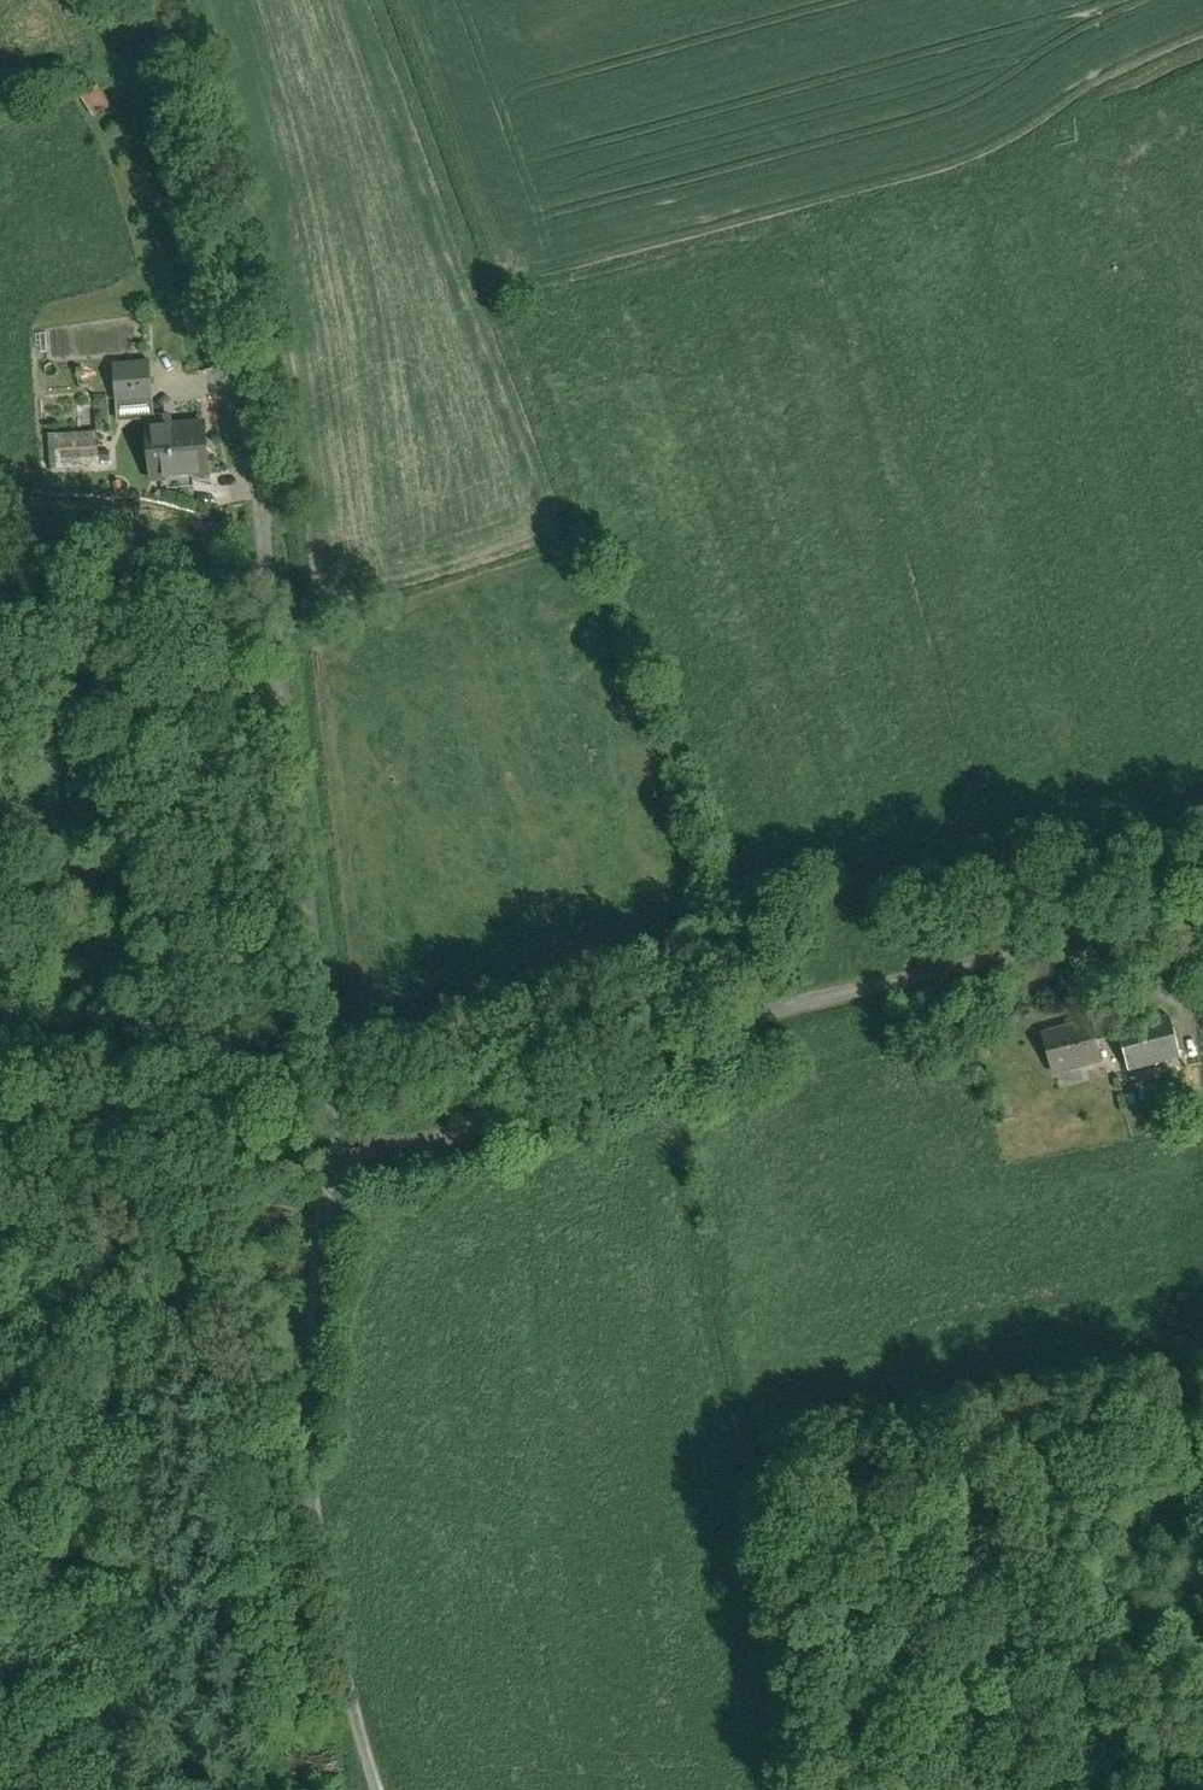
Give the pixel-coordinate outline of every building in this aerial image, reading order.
[(96,80),(79,91),(91,111),(108,100),(96,80)] [(144,339),(109,342),(115,401),(149,398),(144,339)] [(140,401),(147,471),(211,464),(204,395),(149,398),(140,401)] [(102,461),(101,429),(52,431),(53,462),(102,461)] [(1172,1013),(1120,1027),(1131,1068),(1183,1054),(1172,1013)] [(1093,1017),(1046,1029),(1056,1069),(1103,1057),(1093,1017)]
